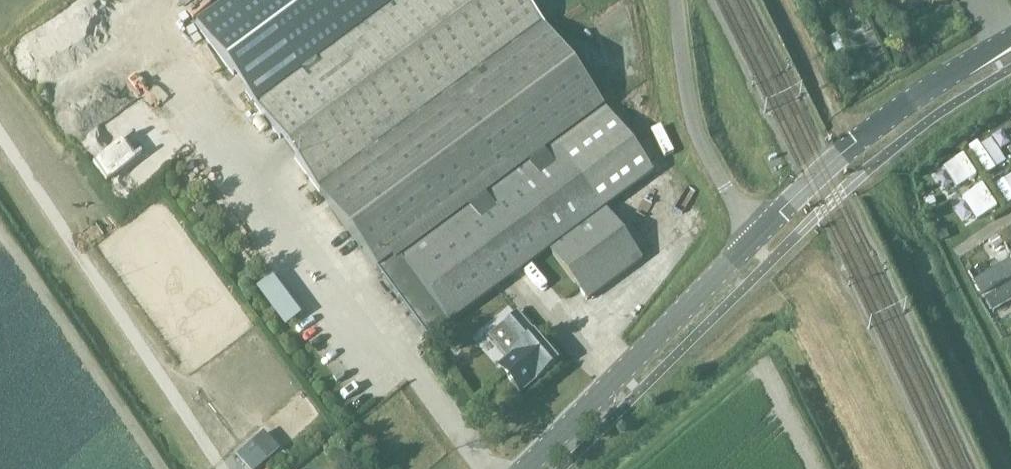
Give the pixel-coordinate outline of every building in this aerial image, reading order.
[(195,24),(257,107),(377,269),(428,339),(449,323),(548,250),(586,301),(642,260),(604,209),(653,173),(604,107),(603,107),(524,0),(228,0),(195,24)] [(167,119),(186,109),(164,70),(145,81),(167,119)] [(978,136),(974,131),(968,136),(971,141),(978,136)] [(983,167),(1002,146),(990,136),(971,157),(983,167)] [(956,190),(972,173),(961,162),(945,179),(956,190)] [(67,197),(77,192),(68,177),(58,182),(67,197)] [(660,204),(677,190),(666,177),(649,191),(660,204)] [(1003,205),(1010,200),(1010,178),(993,188),(1003,205)] [(958,195),(968,219),(990,209),(980,185),(958,195)] [(932,197),(925,200),(928,206),(934,204),(932,197)] [(944,230),(935,233),(939,241),(947,238),(944,230)] [(1002,245),(995,235),(986,242),(993,251),(1002,245)] [(1010,278),(1010,275),(1004,262),(971,281),(979,296),(1010,278)] [(983,300),(990,312),(1010,300),(1010,283),(983,300)] [(502,325),(490,335),(509,357),(497,367),(513,386),(515,388),(524,380),(522,378),(529,372),(535,379),(555,362),(532,335),(533,334),(516,313),(502,325)] [(271,369),(262,376),(272,389),(281,382),(271,369)]
